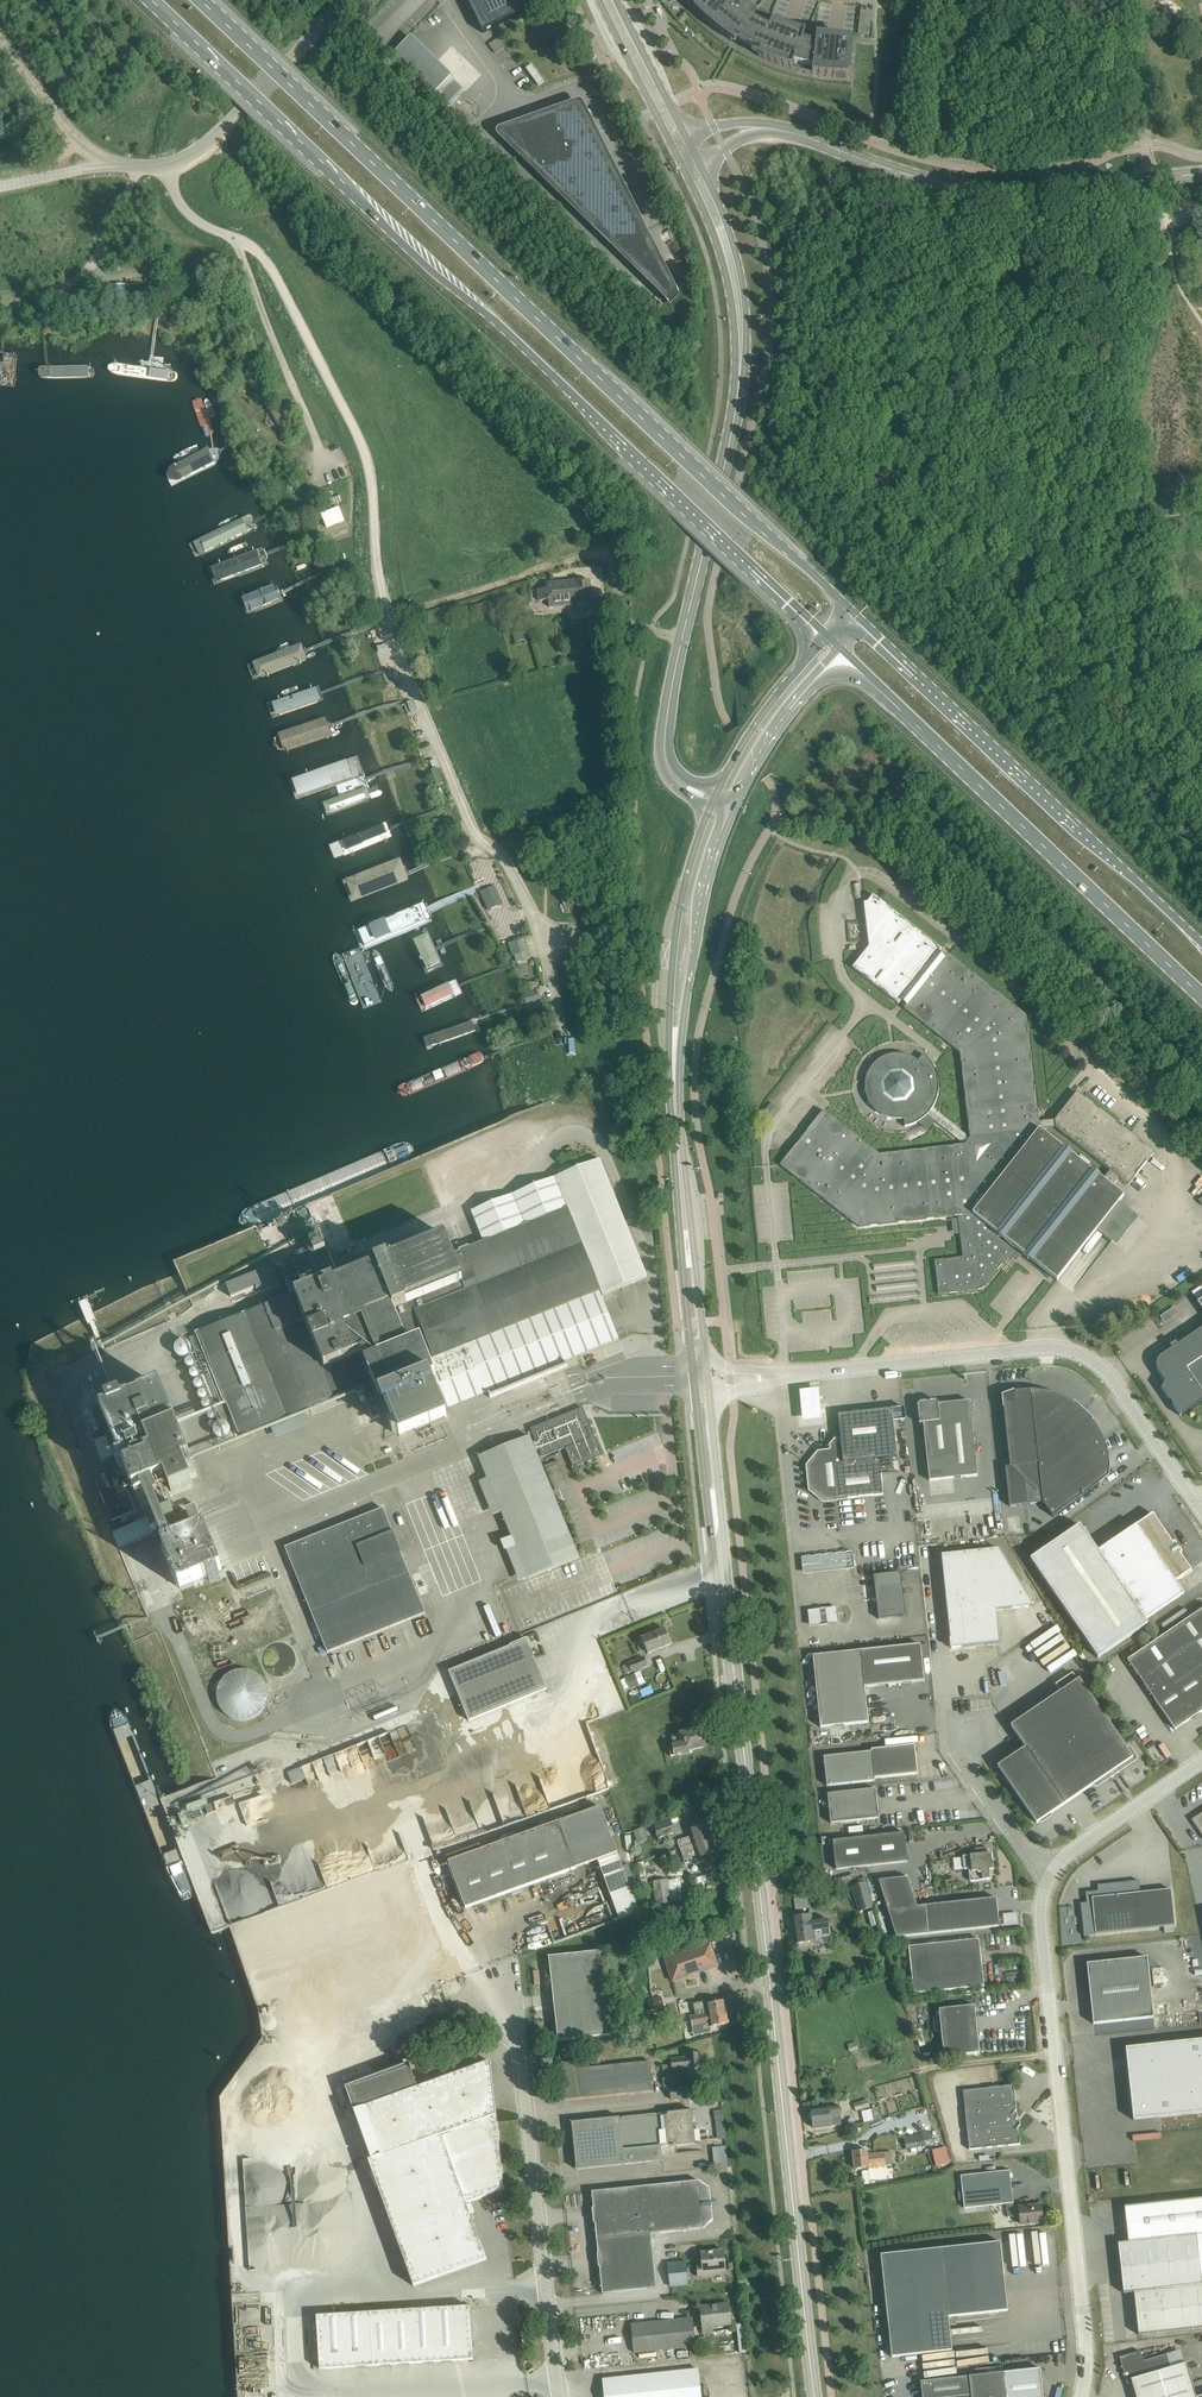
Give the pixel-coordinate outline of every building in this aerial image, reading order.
[(483,33),(528,11),(522,0),(466,0),(483,33)] [(694,10),(700,16),(708,23),(713,28),(720,33),(727,38),(731,41),(734,36),(761,51),(758,56),(770,62),(781,66),(790,69),(801,72),(809,74),(817,75),(829,77),(835,77),(841,78),(848,78),(852,42),(819,38),(819,37),(817,37),(816,44),(803,41),(805,34),(804,33),(803,35),(772,23),(770,29),(761,24),(762,22),(755,19),(754,21),(750,18),(754,13),(739,0),(702,0),(694,10)] [(858,34),(870,35),(872,10),(861,9),(858,34)] [(450,78),(409,38),(391,57),(432,97),(450,78)] [(489,46),(495,53),(504,46),(499,38),(489,46)] [(526,69),(538,86),(544,82),(531,65),(526,69)] [(463,90),(454,82),(438,99),(446,107),(463,90)] [(644,235),(579,105),(557,128),(500,133),(625,255),(644,235)] [(168,314),(168,301),(161,301),(160,313),(161,313),(168,314)] [(183,373),(112,363),(112,364),(109,383),(180,394),(183,373)] [(89,364),(42,367),(39,369),(39,378),(89,376),(89,364)] [(273,412),(280,424),(286,421),(279,408),(273,412)] [(216,463),(208,448),(176,467),(170,471),(167,477),(171,482),(178,482),(216,463)] [(255,529),(249,516),(200,539),(207,553),(255,529)] [(249,562),(247,561),(202,571),(209,589),(256,574),(249,562)] [(548,589),(538,590),(539,601),(549,600),(549,607),(592,603),(590,580),(547,584),(548,589)] [(274,587),(243,598),(250,616),(281,603),(274,587)] [(498,609),(512,605),(509,594),(488,601),(491,607),(497,605),(498,609)] [(474,617),(488,613),(485,603),(471,607),(474,617)] [(514,636),(516,644),(526,641),(524,633),(514,636)] [(308,659),(302,643),(253,662),(258,677),(308,659)] [(392,671),(394,680),(401,678),(398,669),(392,671)] [(321,702),(317,688),(273,703),(277,716),(321,702)] [(407,702),(411,713),(415,712),(412,701),(407,702)] [(332,736),(326,718),(278,734),(284,752),(332,736)] [(360,777),(354,759),(293,780),(299,797),(360,777)] [(443,782),(438,768),(431,770),(437,785),(443,782)] [(390,835),(386,824),(343,841),(347,852),(390,835)] [(400,858),(342,882),(350,902),(409,880),(400,858)] [(563,860),(551,865),(555,876),(567,872),(563,860)] [(488,911),(504,904),(496,886),(480,893),(488,911)] [(566,912),(577,908),(573,895),(561,899),(566,912)] [(823,1110),(780,1165),(859,1228),(959,1216),(964,1258),(935,1261),(939,1295),(982,1290),(1015,1247),(1057,1280),(1096,1231),(1117,1247),(1138,1218),(1119,1202),(1123,1196),(1112,1187),(1119,1179),(1129,1187),(1155,1153),(1077,1092),(1055,1121),(1054,1128),(1110,1172),(1104,1181),(1040,1130),(1026,1016),(947,954),(944,957),(939,952),(942,949),(873,896),(867,903),(865,904),(870,947),(853,968),(898,1004),(901,1001),(906,1005),(904,1008),(960,1053),(970,1138),(932,1109),(936,1103),(938,1098),(939,1093),(939,1085),(937,1072),(933,1064),(924,1055),(918,1061),(913,1057),(904,1055),(900,1054),(893,1055),(887,1056),(883,1058),(879,1060),(874,1064),(869,1070),(867,1076),(866,1082),(865,1089),(866,1095),(868,1103),(872,1107),(878,1113),(884,1116),(892,1119),(898,1120),(904,1119),(904,1126),(906,1126),(913,1124),(919,1122),(928,1116),(964,1145),(880,1155),(823,1110)] [(421,906),(359,930),(365,946),(427,921),(421,906)] [(428,931),(414,938),(427,968),(441,962),(428,931)] [(514,956),(515,956),(517,963),(529,960),(524,943),(512,946),(514,956)] [(425,1007),(454,996),(449,984),(421,995),(425,1007)] [(526,1004),(539,1000),(536,992),(524,996),(526,1004)] [(474,1027),(471,1019),(436,1035),(439,1044),(474,1027)] [(577,1044),(570,1036),(565,1043),(572,1052),(577,1044)] [(485,1062),(482,1053),(406,1079),(409,1087),(485,1062)] [(399,1437),(447,1417),(425,1361),(467,1344),(475,1365),(486,1393),(620,1339),(604,1301),(616,1296),(614,1290),(647,1277),(600,1159),(471,1212),(484,1242),(451,1255),(443,1235),(188,1338),(222,1421),(232,1418),(239,1436),(369,1384),(375,1398),(382,1395),(399,1437)] [(355,1240),(352,1241),(332,1249),(333,1250),(335,1255),(357,1246),(355,1241),(355,1240)] [(314,1270),(307,1252),(226,1285),(231,1297),(256,1287),(257,1289),(276,1281),(278,1284),(314,1270)] [(1173,1318),(1179,1314),(1175,1308),(1169,1312),(1173,1318)] [(1170,1346),(1172,1349),(1161,1356),(1159,1358),(1157,1361),(1156,1364),(1156,1368),(1156,1371),(1157,1374),(1158,1377),(1161,1380),(1163,1382),(1165,1382),(1162,1387),(1161,1388),(1180,1416),(1201,1401),(1201,1324),(1170,1346)] [(115,1391),(110,1381),(91,1389),(122,1462),(112,1466),(118,1480),(113,1482),(116,1490),(102,1495),(113,1523),(132,1515),(136,1524),(146,1519),(152,1535),(159,1532),(164,1544),(162,1545),(181,1589),(223,1571),(205,1528),(174,1541),(168,1528),(181,1523),(125,1387),(115,1391)] [(818,1387),(798,1390),(802,1420),(821,1418),(818,1387)] [(1006,1467),(1010,1505),(1043,1502),(1039,1464),(1037,1446),(1078,1416),(1076,1413),(1076,1411),(1076,1408),(1078,1405),(1076,1404),(1075,1405),(1073,1403),(1065,1398),(1056,1395),(1048,1392),(1039,1391),(1030,1390),(1022,1391),(1013,1392),(1012,1392),(1003,1395),(1011,1467),(1006,1467)] [(924,1423),(930,1481),(978,1476),(970,1401),(939,1404),(938,1402),(936,1401),(919,1403),(918,1405),(920,1424),(924,1423)] [(602,1455),(582,1408),(558,1418),(559,1420),(532,1432),(543,1459),(566,1449),(573,1467),(602,1455)] [(819,1453),(808,1466),(811,1490),(824,1500),(848,1498),(884,1494),(881,1475),(895,1474),(893,1458),(897,1457),(892,1409),(838,1415),(841,1439),(834,1439),(830,1445),(831,1452),(819,1453)] [(1108,1452),(1103,1439),(1101,1435),(1099,1431),(1097,1427),(1094,1423),(1092,1419),(1092,1418),(1090,1417),(1087,1419),(1083,1419),(1079,1417),(1078,1416),(1037,1446),(1039,1464),(1043,1502),(1054,1516),(1099,1485),(1109,1477),(1110,1468),(1110,1466),(1108,1452)] [(529,1579),(579,1558),(529,1438),(479,1458),(529,1579)] [(568,1484),(559,1464),(546,1469),(555,1490),(568,1484)] [(182,1506),(182,1516),(194,1516),(194,1505),(182,1506)] [(410,1575),(383,1509),(285,1548),(328,1653),(425,1614),(419,1597),(410,1575)] [(1098,1551),(1080,1525),(1031,1559),(1098,1657),(1147,1623),(1145,1620),(1184,1593),(1176,1581),(1191,1570),(1180,1554),(1182,1552),(1175,1541),(1173,1543),(1156,1518),(1153,1513),(1148,1517),(1098,1551)] [(990,1550),(997,1610),(1033,1606),(999,1549),(990,1550)] [(948,1615),(997,1610),(990,1550),(942,1555),(948,1615)] [(846,1554),(847,1568),(854,1568),(853,1554),(846,1554)] [(901,1573),(874,1576),(879,1619),(906,1616),(901,1573)] [(826,1609),(819,1610),(821,1624),(828,1624),(826,1609)] [(1183,1656),(1201,1643),(1201,1609),(1167,1633),(1183,1656)] [(997,1610),(948,1615),(952,1649),(1000,1643),(997,1610)] [(671,1644),(665,1629),(643,1638),(649,1654),(671,1644)] [(1143,1683),(1183,1656),(1167,1633),(1127,1660),(1143,1683)] [(510,1647),(449,1673),(470,1722),(547,1689),(534,1657),(527,1638),(510,1645),(510,1647)] [(1183,1656),(1199,1679),(1201,1677),(1201,1643),(1183,1656)] [(814,1656),(821,1727),(869,1722),(865,1687),(924,1681),(922,1657),(921,1644),(814,1656)] [(927,1644),(921,1644),(922,1657),(929,1656),(927,1644)] [(1179,1693),(1199,1679),(1183,1656),(1143,1683),(1159,1706),(1179,1693)] [(649,1666),(646,1658),(623,1667),(627,1676),(633,1673),(649,1666)] [(218,1689),(217,1695),(218,1702),(220,1708),(224,1713),(230,1717),(236,1720),(242,1721),(249,1720),(255,1717),(261,1713),(265,1708),(267,1702),(268,1695),(267,1689),(265,1682),(261,1677),(255,1673),(249,1670),(242,1670),(236,1670),(230,1673),(224,1677),(220,1682),(218,1689)] [(633,1673),(627,1676),(625,1676),(629,1687),(638,1684),(633,1673)] [(1083,1783),(1088,1789),(1108,1775),(1109,1776),(1112,1777),(1119,1772),(1120,1769),(1119,1767),(1133,1758),(1079,1679),(1078,1680),(1073,1673),(1056,1685),(1061,1692),(1011,1726),(1025,1748),(998,1766),(1037,1823),(1080,1794),(1075,1788),(1083,1783)] [(1179,1693),(1195,1716),(1201,1711),(1201,1684),(1199,1679),(1179,1693)] [(640,1690),(643,1696),(649,1694),(646,1687),(640,1690)] [(1179,1693),(1159,1706),(1175,1730),(1195,1716),(1179,1693)] [(682,1736),(672,1738),(674,1747),(669,1748),(671,1756),(692,1752),(691,1750),(704,1747),(703,1740),(706,1739),(704,1731),(701,1731),(701,1730),(682,1735),(682,1736)] [(872,1752),(824,1757),(827,1786),(875,1781),(875,1779),(918,1774),(915,1745),(872,1750),(872,1752)] [(290,1782),(303,1778),(300,1767),(287,1771),(290,1782)] [(1075,1788),(1080,1794),(1088,1789),(1083,1783),(1075,1788)] [(879,1818),(876,1789),(828,1794),(832,1823),(879,1818)] [(618,1852),(601,1807),(483,1851),(480,1845),(447,1857),(466,1908),(598,1860),(620,1920),(640,1913),(618,1852)] [(173,1811),(175,1826),(183,1825),(181,1810),(173,1811)] [(1194,1818),(1193,1823),(1201,1835),(1201,1812),(1194,1818)] [(677,1836),(670,1818),(654,1824),(660,1842),(677,1836)] [(678,1841),(680,1849),(711,1838),(707,1824),(689,1830),(691,1837),(678,1841)] [(643,1828),(634,1832),(639,1844),(648,1840),(643,1828)] [(832,1840),(835,1869),(907,1861),(904,1832),(832,1840)] [(711,1838),(680,1849),(684,1860),(698,1855),(699,1858),(716,1852),(711,1838)] [(976,1854),(963,1856),(964,1869),(969,1869),(970,1881),(991,1879),(989,1870),(993,1869),(991,1853),(988,1853),(987,1847),(975,1849),(976,1854)] [(436,1937),(409,1864),(250,1922),(266,1967),(312,1950),(320,1971),(328,1968),(354,1959),(377,1951),(380,1958),(391,1954),(436,1937)] [(999,1926),(996,1898),(918,1906),(908,1877),(879,1881),(897,1937),(999,1926)] [(671,1878),(672,1899),(683,1899),(682,1878),(671,1878)] [(658,1919),(673,1917),(670,1879),(654,1881),(658,1919)] [(1140,1893),(1139,1881),(1097,1885),(1098,1891),(1086,1892),(1087,1903),(1081,1903),(1084,1935),(1175,1926),(1171,1889),(1140,1893)] [(860,1914),(875,1909),(868,1883),(852,1887),(860,1914)] [(806,1898),(794,1902),(796,1908),(808,1905),(806,1898)] [(1017,1924),(1017,1912),(1002,1912),(1002,1925),(1017,1924)] [(819,1916),(793,1918),(793,1920),(792,1922),(792,1925),(794,1926),(796,1944),(814,1942),(814,1936),(822,1935),(822,1931),(827,1931),(827,1923),(819,1923),(819,1916)] [(984,1987),(979,1939),(907,1947),(913,1995),(984,1987)] [(718,1966),(710,1944),(665,1960),(673,1982),(718,1966)] [(613,2035),(604,1952),(549,1957),(558,2041),(613,2035)] [(1154,2018),(1147,1957),(1087,1964),(1093,2024),(1154,2018)] [(283,1998),(280,1990),(260,1996),(262,2004),(283,1998)] [(651,2010),(664,2006),(662,1997),(653,1999),(649,2000),(651,2010)] [(727,2015),(725,2001),(709,2004),(709,2001),(694,2004),(696,2016),(691,2017),(692,2027),(710,2024),(710,2027),(729,2023),(729,2022),(731,2020),(730,2016),(727,2015)] [(935,2033),(942,2033),(944,2057),(980,2053),(975,2005),(939,2009),(940,2019),(934,2019),(935,2033)] [(406,2050),(405,2054),(407,2058),(417,2054),(415,2051),(415,2046),(418,2045),(420,2045),(428,2042),(428,2040),(430,2040),(431,2041),(443,2037),(444,2035),(449,2033),(451,2034),(465,2029),(466,2026),(464,2020),(460,2018),(448,2022),(446,2026),(442,2027),(438,2026),(427,2030),(425,2034),(421,2035),(417,2034),(405,2038),(403,2042),(406,2050)] [(1133,2120),(1201,2113),(1201,2040),(1126,2048),(1133,2120)] [(857,2042),(848,2044),(850,2051),(859,2049),(857,2042)] [(685,2057),(671,2059),(672,2071),(686,2070),(687,2079),(705,2077),(703,2062),(704,2062),(703,2062),(703,2058),(703,2057),(702,2053),(685,2055),(685,2057)] [(598,2055),(590,2055),(590,2063),(599,2062),(598,2055)] [(578,2061),(561,2062),(565,2100),(582,2098),(654,2091),(651,2062),(592,2068),(591,2065),(587,2065),(587,2068),(579,2069),(578,2061)] [(417,2088),(355,2109),(374,2160),(369,2162),(415,2286),(486,2260),(466,2203),(497,2192),(504,2189),(496,2115),(490,2062),(417,2088)] [(685,2078),(663,2080),(664,2086),(670,2089),(671,2099),(690,2097),(689,2081),(685,2080),(685,2078)] [(1015,2092),(1014,2085),(963,2090),(970,2149),(1020,2144),(1019,2137),(1019,2132),(1016,2130),(1022,2123),(1021,2122),(1020,2124),(1015,2120),(1017,2117),(1017,2114),(1014,2112),(1015,2111),(1016,2109),(1016,2106),(1016,2103),(1014,2092),(1015,2092)] [(854,2103),(856,2111),(870,2107),(867,2099),(854,2103)] [(838,2108),(811,2109),(814,2128),(842,2125),(840,2107),(838,2108)] [(721,2109),(713,2110),(714,2119),(722,2119),(721,2109)] [(669,2114),(659,2115),(662,2145),(672,2144),(672,2146),(696,2143),(692,2110),(669,2113),(669,2114)] [(662,2145),(659,2115),(659,2114),(572,2123),(577,2169),(663,2160),(662,2145)] [(935,2144),(932,2131),(904,2138),(907,2150),(935,2144)] [(712,2146),(713,2166),(727,2165),(726,2145),(712,2146)] [(947,2146),(932,2149),(936,2166),(950,2163),(947,2146)] [(868,2150),(853,2152),(855,2169),(869,2167),(893,2165),(891,2152),(868,2154),(868,2150)] [(1010,2170),(998,2172),(962,2176),(966,2209),(1008,2204),(1009,2218),(1020,2216),(1021,2224),(1043,2222),(1041,2205),(1011,2208),(1010,2203),(1013,2203),(1010,2170)] [(1106,2173),(1107,2184),(1129,2183),(1129,2172),(1106,2173)] [(592,2192),(598,2251),(652,2245),(651,2233),(650,2228),(658,2227),(659,2233),(704,2228),(713,2220),(710,2188),(699,2181),(592,2192)] [(1134,2292),(1139,2335),(1201,2328),(1201,2198),(1125,2206),(1129,2242),(1118,2243),(1119,2249),(1124,2293),(1134,2292)] [(941,2248),(949,2317),(1008,2310),(1000,2242),(941,2248)] [(652,2245),(598,2251),(602,2294),(614,2293),(657,2289),(652,2245)] [(952,2351),(949,2317),(941,2248),(881,2255),(892,2357),(952,2351)] [(726,2270),(723,2250),(701,2253),(703,2266),(697,2267),(698,2276),(712,2275),(712,2271),(726,2270)] [(690,2285),(686,2260),(666,2263),(670,2287),(690,2285)] [(731,2324),(729,2304),(702,2308),(704,2333),(713,2332),(713,2326),(731,2324)] [(473,2360),(470,2306),(317,2315),(321,2369),(473,2360)] [(695,2346),(692,2318),(632,2324),(635,2353),(695,2346)] [(1140,2351),(1120,2357),(1122,2365),(1120,2368),(1123,2369),(1124,2372),(1123,2375),(1127,2378),(1126,2380),(1128,2384),(1132,2383),(1136,2396),(1196,2396),(1186,2363),(1172,2367),(1168,2355),(1144,2363),(1140,2351)] [(603,2379),(605,2396),(700,2396),(697,2369),(603,2379)] [(1040,2369),(921,2381),(923,2396),(1043,2396),(1040,2369)]
